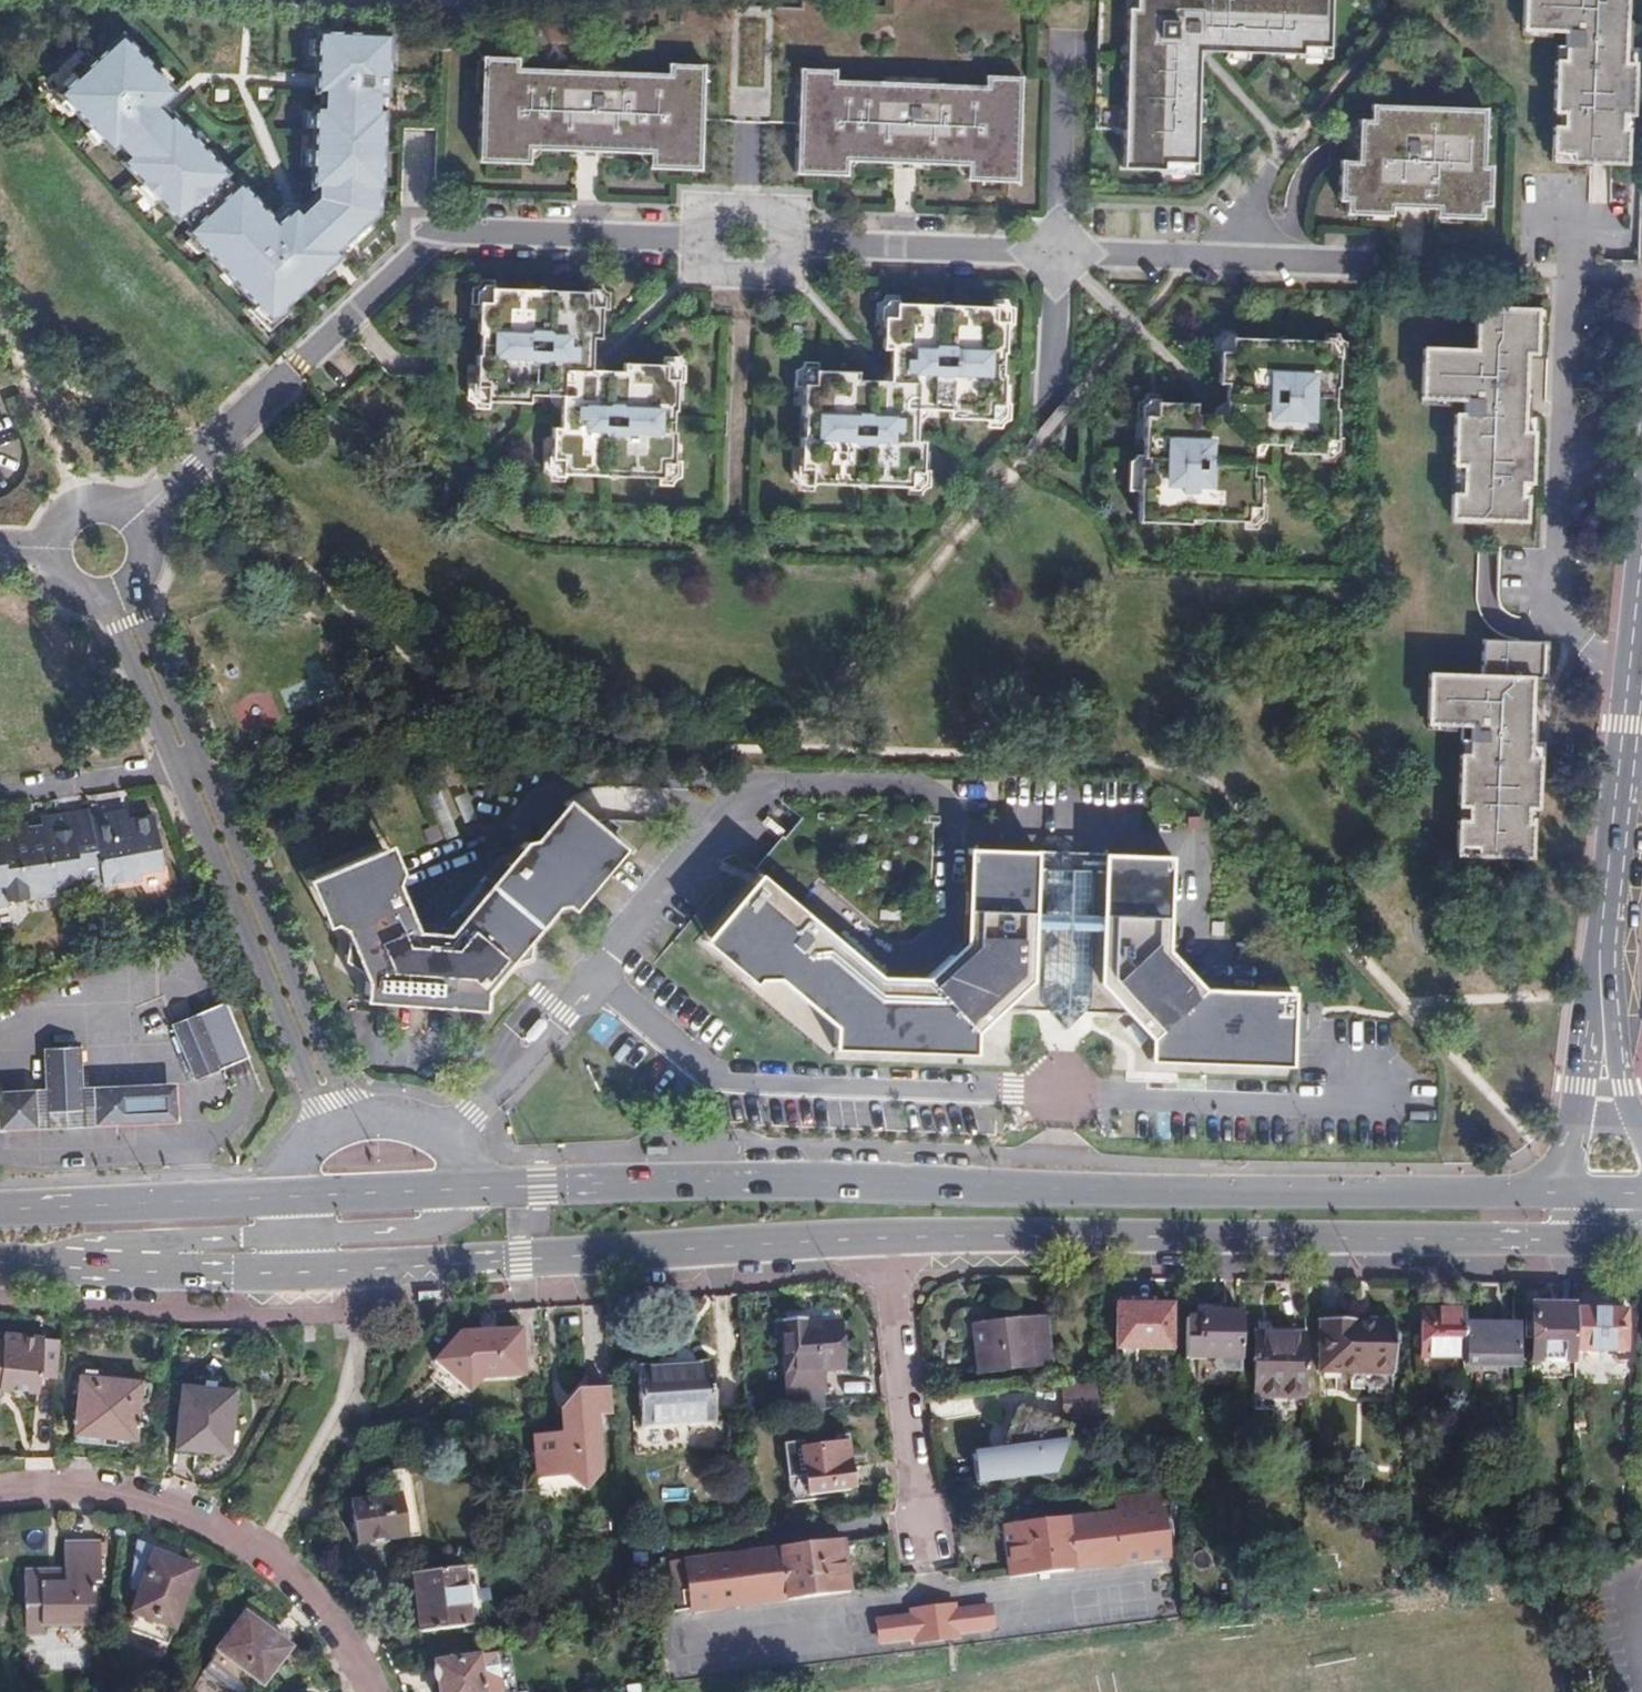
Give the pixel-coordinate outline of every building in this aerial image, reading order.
[(1120,7),(1117,6),(1117,0),(1091,0),(1086,128),(1115,129),(1120,7)] [(1128,7),(1120,7),(1115,129),(1113,168),(1153,170),(1155,170),(1155,162),(1187,163),(1187,161),(1188,138),(1188,134),(1189,111),(1191,72),(1183,71),(1183,60),(1193,55),(1204,55),(1203,63),(1210,64),(1233,65),(1245,65),(1296,67),(1298,67),(1298,59),(1323,60),(1323,58),(1325,0),(1129,0),(1128,7)] [(1547,30),(1563,30),(1563,45),(1562,60),(1553,60),(1549,160),(1587,161),(1623,162),(1624,130),(1625,117),(1629,117),(1630,85),(1632,48),(1628,47),(1622,47),(1623,20),(1624,0),(1521,0),(1520,28),(1547,30)] [(177,228),(179,230),(194,246),(214,267),(223,278),(243,300),(250,307),(260,318),(278,301),(330,252),(327,248),(332,243),(358,218),(368,209),(369,187),(371,187),(374,109),(374,108),(370,108),(371,94),(377,94),(377,93),(379,36),(310,34),(309,41),(309,57),(307,92),(314,92),(313,106),(307,106),(307,111),(306,127),(305,148),(305,164),(304,184),(306,185),(306,193),(290,208),(285,203),(273,214),(261,213),(233,183),(230,179),(224,184),(214,173),(219,168),(164,109),(163,108),(160,110),(150,99),(156,94),(166,85),(159,76),(147,64),(112,26),(65,69),(52,81),(46,86),(52,92),(63,105),(79,122),(91,134),(101,145),(106,140),(116,152),(111,156),(129,176),(149,197),(167,217),(169,216),(179,227),(177,228)] [(1054,31),(1037,31),(1035,71),(1053,72),(1054,31)] [(309,57),(309,41),(302,41),(301,57),(309,57)] [(1554,45),(1553,60),(1562,60),(1563,45),(1554,45)] [(1191,72),(1203,63),(1204,55),(1193,55),(1183,60),(1183,71),(1191,72)] [(615,75),(563,73),(514,71),(514,60),(478,58),(477,64),(476,95),(473,165),(524,167),(524,162),(525,150),(536,151),(563,152),(603,153),(633,154),(645,155),(644,167),(644,171),(697,173),(698,103),(699,72),(699,67),(663,66),(663,77),(615,75)] [(1325,58),(1323,58),(1323,60),(1298,59),(1298,67),(1296,67),(1296,69),(1325,71),(1325,58)] [(147,64),(159,76),(164,71),(153,59),(147,64)] [(52,81),(65,69),(60,63),(47,75),(52,81)] [(476,95),(477,64),(470,63),(468,95),(476,95)] [(563,66),(563,73),(615,75),(615,68),(563,66)] [(796,71),(795,76),(794,107),(791,177),(843,178),(843,175),(844,163),(855,164),(883,165),(924,166),(953,167),(965,167),(964,179),(964,182),(1017,184),(1019,116),(1020,84),(1020,80),(983,78),(983,90),(933,88),(880,86),(832,84),(832,72),(796,71)] [(794,107),(795,76),(788,76),(787,107),(794,107)] [(881,78),(880,86),(933,88),(933,80),(881,78)] [(63,105),(52,92),(46,98),(58,110),(63,105)] [(379,94),(377,93),(377,94),(371,94),(370,108),(374,108),(374,109),(378,110),(379,94)] [(167,106),(156,94),(150,99),(160,110),(163,108),(164,109),(167,106)] [(1388,203),(1399,203),(1399,199),(1421,199),(1420,204),(1433,205),(1432,212),(1437,212),(1458,213),(1478,214),(1478,202),(1487,202),(1488,161),(1479,161),(1480,131),(1481,111),(1481,102),(1366,98),(1365,114),(1353,114),(1352,123),(1352,144),(1351,157),(1333,156),(1331,197),(1340,197),(1339,209),(1362,210),(1383,211),(1388,211),(1388,203)] [(1197,111),(1189,111),(1188,134),(1196,134),(1197,111)] [(91,134),(79,122),(73,127),(85,140),(91,134)] [(1344,144),(1352,144),(1352,123),(1345,123),(1344,144)] [(305,164),(305,148),(298,147),(297,164),(305,164)] [(535,155),(536,151),(525,150),(524,162),(525,162),(529,161),(532,158),(535,155)] [(603,160),(603,153),(563,152),(563,159),(603,160)] [(640,165),(644,167),(645,155),(633,154),(633,155),(634,158),(636,162),(640,165)] [(1190,161),(1187,161),(1187,163),(1155,162),(1155,170),(1153,170),(1153,172),(1189,173),(1190,161)] [(854,168),(855,164),(844,163),(843,175),(844,175),(848,174),(852,171),(854,168)] [(1590,200),(1614,201),(1615,164),(1591,163),(1590,200)] [(924,173),(924,166),(883,165),(883,172),(924,173)] [(960,178),(964,179),(965,167),(953,167),(953,168),(954,172),(956,175),(960,178)] [(149,197),(129,176),(124,181),(143,202),(149,197)] [(1399,199),(1399,203),(1400,205),(1402,206),(1403,207),(1405,209),(1408,209),(1410,209),(1412,209),(1414,208),(1417,207),(1419,206),(1420,204),(1421,199),(1399,199)] [(358,218),(332,243),(337,248),(363,224),(358,218)] [(194,246),(179,230),(171,238),(186,254),(194,246)] [(223,278),(214,267),(208,272),(218,282),(223,278)] [(463,309),(470,309),(470,303),(481,304),(482,292),(486,293),(486,283),(475,283),(475,285),(474,287),(473,289),(472,291),(471,292),(469,293),(467,294),(465,294),(463,294),(463,309)] [(579,285),(579,295),(582,295),(582,305),(594,306),(594,312),(602,312),(602,297),(600,297),(598,296),(596,295),(594,294),(593,293),(592,291),(591,289),(590,287),(590,285),(579,285)] [(469,359),(468,386),(468,391),(479,392),(479,405),(484,405),(523,406),(523,399),(541,400),(555,400),(555,414),(554,432),(546,432),(545,459),(545,463),(557,464),(557,477),(562,477),(599,478),(599,470),(615,471),(615,478),(654,479),(658,479),(658,466),(670,467),(670,462),(670,434),(665,434),(665,412),(671,413),(671,386),(672,381),(660,381),(660,367),(656,367),(618,366),(618,375),(596,374),(583,374),(584,359),(584,339),(593,339),(594,312),(594,306),(582,305),(582,295),(579,295),(541,294),(541,302),(526,302),(526,293),(486,293),(482,292),(481,304),(470,303),(470,309),(469,337),(476,337),(475,359),(469,359)] [(890,304),(895,304),(895,295),(882,295),(882,297),(881,299),(880,300),(879,302),(878,303),(876,304),(875,305),(873,305),(871,305),(871,320),(880,320),(880,318),(890,318),(890,304)] [(985,297),(984,306),(989,306),(988,320),(1001,320),(1001,323),(1007,323),(1007,308),(1005,307),(1003,306),(1001,304),(1000,302),(999,300),(998,297),(985,297)] [(235,307),(252,325),(251,317),(250,307),(243,300),(235,307)] [(251,317),(252,325),(259,333),(285,309),(278,301),(260,318),(250,307),(251,317)] [(989,306),(984,306),(946,305),(946,312),(930,312),(930,305),(895,304),(890,304),(890,318),(880,318),(880,320),(880,350),(887,350),(887,369),(886,382),(872,382),(849,381),(849,373),(811,372),(807,372),(807,385),(797,385),(797,388),(796,416),(801,417),(800,439),(795,438),(795,464),(795,471),(805,471),(804,484),(808,484),(847,485),(847,477),(862,477),(862,485),(897,486),(903,486),(904,473),(916,474),(916,467),(917,442),(908,441),(909,426),(909,412),(923,413),(944,413),(944,420),(981,420),(986,421),(986,408),(999,409),(999,405),(1000,376),(995,376),(995,353),(1000,353),(1001,323),(1001,320),(988,320),(989,306)] [(1448,518),(1485,519),(1522,520),(1524,495),(1518,495),(1519,481),(1528,481),(1529,453),(1530,416),(1526,416),(1520,415),(1521,388),(1523,352),(1533,352),(1535,309),(1474,306),(1472,350),(1421,348),(1419,397),(1446,399),(1462,399),(1461,414),(1452,414),(1448,518)] [(1541,309),(1535,309),(1533,352),(1539,353),(1541,309)] [(1207,350),(1216,350),(1216,348),(1228,349),(1229,336),(1231,336),(1231,328),(1217,327),(1217,328),(1217,330),(1216,331),(1215,333),(1213,334),(1211,335),(1209,336),(1207,336),(1207,350)] [(1323,332),(1323,340),(1325,340),(1325,353),(1337,354),(1337,357),(1346,357),(1346,345),(1345,345),(1343,344),(1342,342),(1340,341),(1339,339),(1338,337),(1338,335),(1338,333),(1323,332)] [(1184,407),(1152,405),(1150,405),(1149,416),(1138,416),(1138,418),(1137,447),(1143,447),(1142,472),(1136,472),(1134,512),(1141,512),(1141,523),(1193,525),(1194,516),(1241,518),(1254,518),(1254,504),(1256,473),(1248,472),(1249,458),(1249,444),(1262,445),(1280,445),(1280,452),(1318,453),(1321,454),(1321,442),(1334,443),(1334,441),(1335,413),(1328,413),(1330,387),(1336,387),(1337,357),(1337,354),(1325,353),(1325,340),(1323,340),(1286,338),(1286,345),(1270,345),(1270,337),(1231,336),(1229,336),(1228,349),(1216,348),(1216,350),(1215,382),(1221,382),(1220,400),(1220,414),(1206,413),(1184,412),(1184,407)] [(586,359),(584,359),(583,374),(596,374),(596,373),(596,370),(596,368),(595,366),(594,364),(592,362),(590,361),(588,360),(586,359)] [(656,359),(656,367),(660,367),(660,381),(672,381),(671,386),(680,386),(681,370),(679,370),(677,370),(675,369),(674,368),(672,367),(671,365),(670,363),(669,361),(669,359),(656,359)] [(787,388),(797,388),(797,385),(807,385),(807,372),(811,372),(811,363),(797,363),(797,364),(796,367),(795,368),(793,370),(791,371),(789,372),(787,373),(787,388)] [(873,379),(872,382),(886,382),(887,369),(884,369),(882,369),(880,370),(878,371),(876,373),(875,375),(873,377),(873,379)] [(468,391),(468,386),(461,386),(461,403),(463,403),(465,404),(466,405),(468,406),(469,408),(470,409),(470,411),(470,413),(483,413),(484,405),(479,405),(479,392),(468,391)] [(1150,405),(1152,405),(1153,395),(1141,395),(1141,397),(1140,399),(1139,400),(1137,402),(1135,403),(1133,404),(1131,404),(1129,405),(1129,418),(1138,418),(1138,416),(1149,416),(1150,405)] [(552,413),(555,414),(555,400),(541,400),(541,401),(541,403),(542,405),(543,407),(544,409),(546,411),(548,412),(550,413),(552,413)] [(1206,411),(1206,413),(1220,414),(1220,400),(1218,400),(1216,401),(1213,402),(1211,403),(1210,405),(1208,407),(1207,409),(1206,411)] [(1005,405),(999,405),(999,409),(986,408),(986,421),(981,420),(981,428),(992,428),(993,428),(994,426),(995,424),(996,423),(998,422),(1000,421),(1002,420),(1004,420),(1005,405)] [(922,415),(923,413),(909,412),(909,426),(911,426),(913,425),(916,424),(918,423),(919,421),(921,419),(922,417),(922,415)] [(1342,441),(1334,441),(1334,443),(1321,442),(1321,454),(1318,453),(1318,464),(1328,464),(1328,463),(1328,461),(1329,459),(1330,458),(1332,456),(1334,455),(1336,454),(1338,454),(1340,454),(1342,454),(1342,441)] [(1262,447),(1262,445),(1249,444),(1249,458),(1251,458),(1253,457),(1255,456),(1257,455),(1259,453),(1260,452),(1261,449),(1262,447)] [(562,486),(562,477),(557,477),(557,464),(545,463),(545,459),(539,459),(539,475),(541,475),(543,476),(544,477),(546,478),(547,480),(548,482),(549,484),(549,486),(562,486)] [(679,462),(670,462),(670,467),(658,466),(658,479),(654,479),(653,488),(667,488),(667,486),(667,484),(668,482),(669,481),(671,480),(673,479),(674,478),(676,477),(678,477),(679,462)] [(808,491),(808,484),(804,484),(805,471),(795,471),(795,464),(785,464),(784,483),(785,483),(787,484),(788,485),(790,486),(791,487),(792,489),(793,491),(808,491)] [(1527,496),(1528,481),(1519,481),(1518,495),(1524,495),(1527,496)] [(1425,719),(1451,720),(1466,720),(1466,740),(1465,755),(1457,754),(1455,805),(1460,805),(1459,820),(1455,820),(1454,854),(1491,855),(1527,856),(1528,818),(1528,807),(1534,807),(1535,778),(1536,741),(1532,741),(1526,741),(1527,713),(1529,677),(1539,677),(1540,640),(1480,638),(1479,674),(1426,673),(1425,719)] [(1451,730),(1451,720),(1425,719),(1425,729),(1451,730)] [(1458,740),(1457,754),(1465,755),(1466,740),(1458,740)] [(325,870),(332,924),(340,929),(345,942),(343,958),(357,968),(361,991),(484,998),(484,989),(510,959),(529,953),(531,934),(557,904),(567,901),(620,838),(567,795),(534,835),(514,859),(504,860),(446,928),(416,927),(396,881),(380,846),(325,870)] [(80,886),(81,890),(104,887),(104,882),(139,877),(138,870),(158,867),(150,813),(119,819),(118,809),(88,814),(96,851),(76,854),(80,886)] [(87,810),(40,816),(42,825),(27,827),(27,823),(0,827),(0,834),(1,840),(0,840),(0,916),(10,914),(9,907),(60,900),(59,889),(80,886),(76,854),(96,851),(88,814),(87,810)] [(514,859),(534,835),(524,837),(504,860),(514,859)] [(620,838),(567,901),(573,907),(626,843),(620,838)] [(388,843),(380,846),(396,881),(400,870),(388,843)] [(799,921),(753,883),(713,933),(765,974),(777,978),(836,1026),(836,1034),(979,1039),(980,1030),(1006,1007),(1049,1009),(1068,1031),(1090,1010),(1129,1011),(1151,1036),(1151,1044),(1293,1049),(1295,987),(1196,984),(1165,951),(1168,858),(1103,856),(1103,874),(1034,872),(1034,854),(964,851),(961,946),(929,973),(880,971),(825,927),(799,921)] [(332,924),(325,870),(311,875),(332,924)] [(759,874),(753,883),(799,921),(825,927),(759,874)] [(325,927),(332,924),(311,875),(304,879),(325,927)] [(765,974),(713,933),(710,937),(761,979),(765,974)] [(484,998),(361,991),(361,998),(484,1006),(484,998)] [(223,1003),(198,1014),(220,1068),(245,1058),(223,1003)] [(220,1068),(198,1014),(169,1026),(192,1081),(220,1068)] [(979,1046),(979,1039),(836,1034),(836,1042),(979,1046)] [(1293,1056),(1293,1049),(1151,1044),(1151,1052),(1293,1056)] [(38,1046),(40,1087),(41,1110),(77,1109),(77,1085),(75,1045),(38,1046)] [(170,1081),(77,1085),(77,1109),(78,1124),(171,1121),(170,1081)] [(40,1087),(0,1088),(0,1128),(41,1126),(41,1110),(40,1087)] [(41,1110),(41,1126),(78,1124),(77,1109),(41,1110)] [(1114,1297),(1114,1306),(1154,1307),(1155,1297),(1114,1297)] [(1154,1307),(1114,1306),(1112,1350),(1168,1351),(1169,1307),(1154,1307)] [(1530,1362),(1571,1363),(1571,1353),(1572,1313),(1572,1308),(1531,1307),(1530,1362)] [(1459,1359),(1459,1337),(1460,1312),(1416,1311),(1416,1359),(1459,1359)] [(1197,1360),(1238,1362),(1238,1315),(1218,1314),(1198,1313),(1197,1360)] [(1572,1313),(1571,1353),(1624,1354),(1625,1333),(1619,1333),(1619,1314),(1572,1313)] [(995,1315),(973,1317),(977,1369),(1056,1363),(1051,1316),(995,1319),(995,1315)] [(815,1316),(775,1320),(778,1373),(842,1367),(838,1320),(816,1322),(815,1316)] [(1315,1321),(1315,1374),(1345,1375),(1390,1376),(1391,1324),(1315,1321)] [(1250,1400),(1292,1401),(1293,1332),(1251,1330),(1250,1400)] [(519,1377),(516,1331),(455,1334),(429,1363),(464,1394),(477,1380),(519,1377)] [(1292,1401),(1301,1401),(1302,1332),(1293,1332),(1292,1401)] [(57,1340),(2,1334),(2,1341),(0,1341),(0,1388),(33,1391),(34,1379),(53,1381),(57,1340)] [(1514,1371),(1515,1338),(1459,1337),(1459,1359),(1459,1370),(1514,1371)] [(655,1356),(656,1366),(687,1365),(686,1355),(655,1356)] [(687,1365),(656,1366),(634,1367),(638,1427),(710,1425),(705,1364),(687,1365)] [(76,1374),(70,1433),(130,1439),(135,1380),(76,1374)] [(531,1435),(531,1471),(551,1471),(581,1471),(605,1472),(600,1416),(612,1416),(609,1386),(583,1386),(556,1406),(556,1435),(531,1435)] [(176,1387),(171,1451),(227,1455),(231,1393),(176,1387)] [(1097,1411),(1098,1390),(1067,1389),(1066,1410),(1097,1411)] [(1015,1408),(995,1458),(1046,1478),(1067,1428),(1015,1408)] [(130,1439),(70,1433),(70,1440),(130,1445),(130,1439)] [(798,1441),(776,1442),(784,1504),(819,1500),(818,1493),(845,1490),(840,1446),(799,1450),(798,1441)] [(384,1471),(388,1496),(398,1494),(401,1517),(414,1515),(408,1467),(384,1471)] [(347,1502),(353,1545),(404,1538),(401,1517),(398,1494),(388,1496),(347,1502)] [(1116,1514),(1000,1527),(1006,1576),(1165,1559),(1159,1509),(1155,1510),(1153,1496),(1113,1501),(1116,1514)] [(414,1515),(401,1517),(404,1538),(417,1536),(414,1515)] [(600,1520),(581,1523),(582,1537),(602,1536),(600,1520)] [(840,1542),(666,1563),(669,1586),(684,1585),(688,1610),(848,1591),(840,1542)] [(22,1573),(21,1623),(37,1623),(37,1628),(92,1628),(92,1586),(98,1586),(98,1543),(60,1543),(61,1573),(22,1573)] [(136,1596),(124,1632),(166,1648),(194,1571),(164,1560),(166,1557),(135,1545),(127,1592),(136,1596)] [(480,1622),(472,1566),(463,1567),(469,1623),(480,1622)] [(469,1623),(463,1567),(409,1574),(416,1630),(469,1623)] [(992,1636),(989,1602),(870,1615),(873,1649),(992,1636)] [(244,1609),(240,1615),(251,1623),(255,1618),(244,1609)] [(251,1623),(240,1615),(205,1661),(231,1682),(237,1674),(256,1690),(286,1650),(251,1623)] [(433,1664),(437,1691),(479,1691),(475,1658),(433,1664)]
